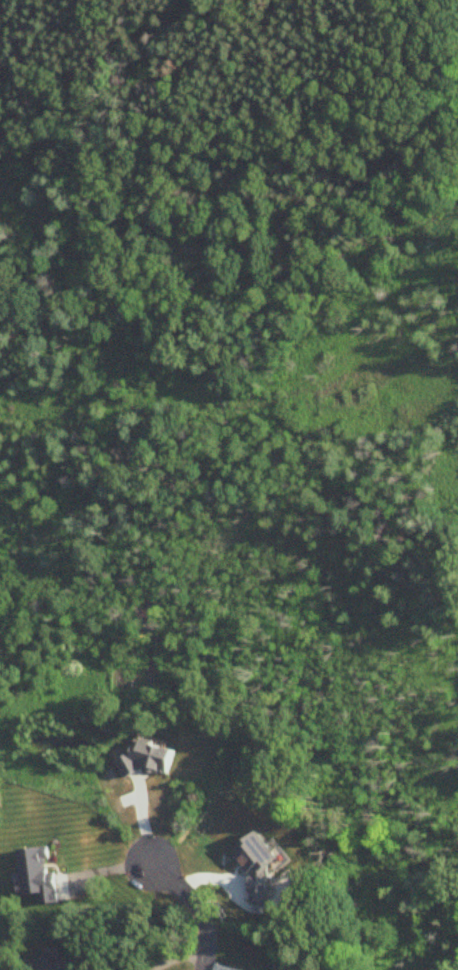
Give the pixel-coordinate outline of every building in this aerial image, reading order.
[(36,957),(40,969),(64,969),(59,952),(36,957)]
